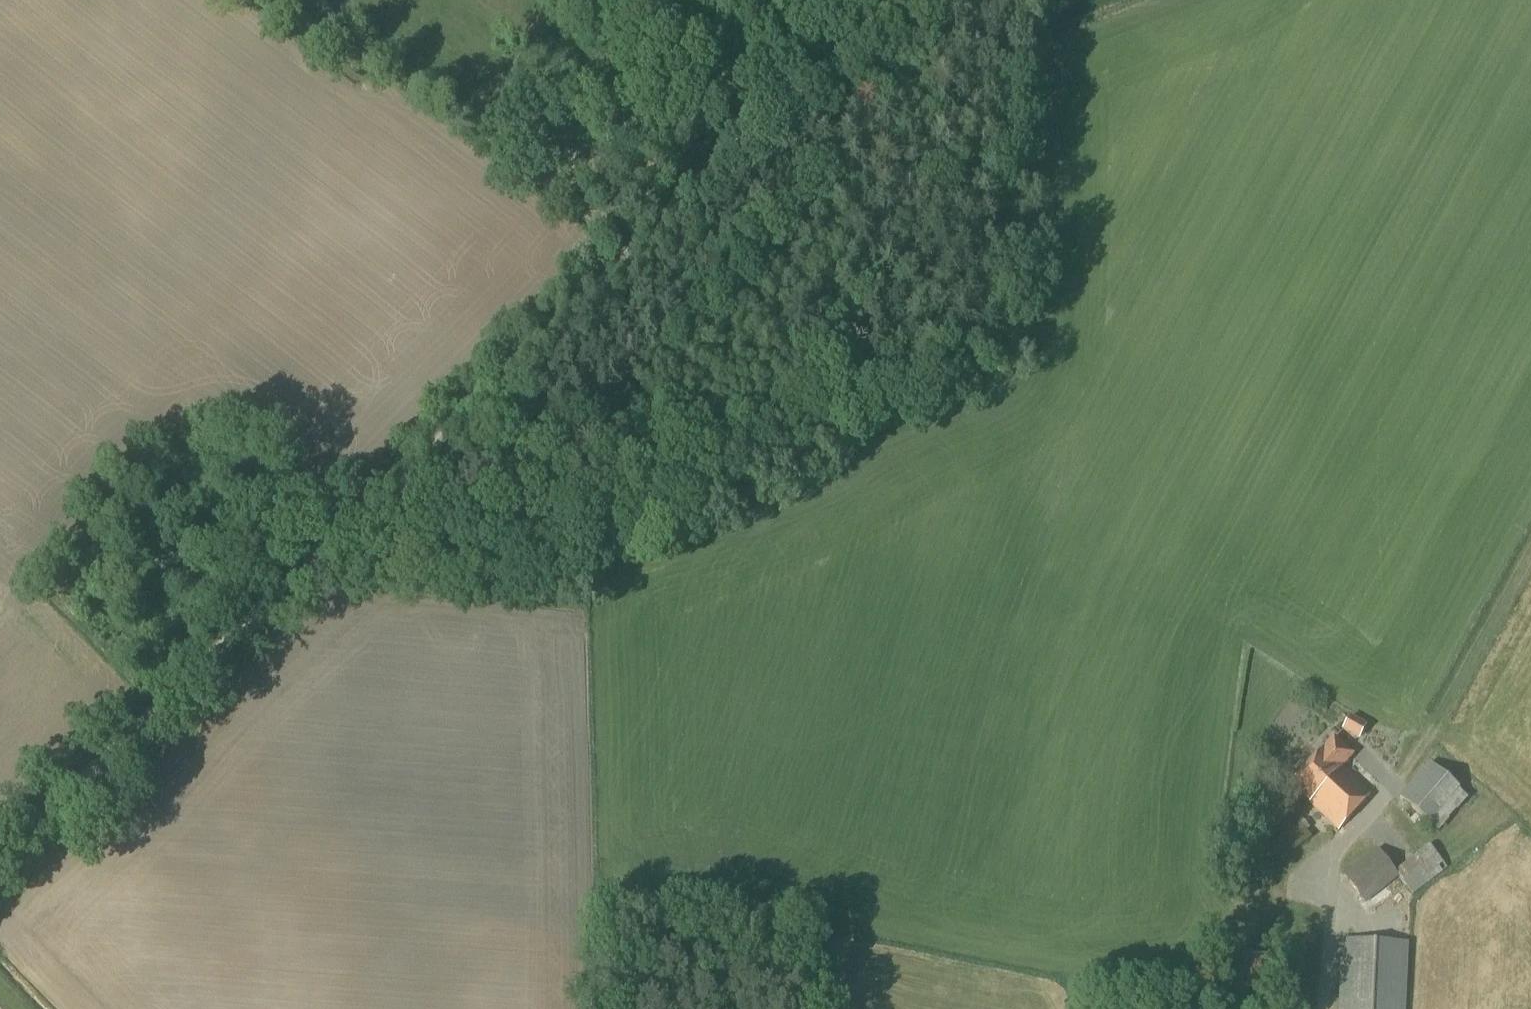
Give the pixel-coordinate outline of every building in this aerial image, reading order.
[(1349,715),(1341,729),(1358,740),(1367,725),(1349,715)] [(1338,831),(1369,795),(1340,768),(1351,755),(1332,738),(1291,785),(1338,831)] [(1477,785),(1438,752),(1428,763),(1427,762),(1397,797),(1438,833),(1469,798),(1467,797),(1477,785)] [(1433,879),(1447,869),(1429,845),(1415,855),(1433,879)] [(1364,904),(1398,877),(1394,871),(1377,849),(1342,875),(1364,904)] [(1408,943),(1340,939),(1337,1008),(1405,1008),(1408,943)]
